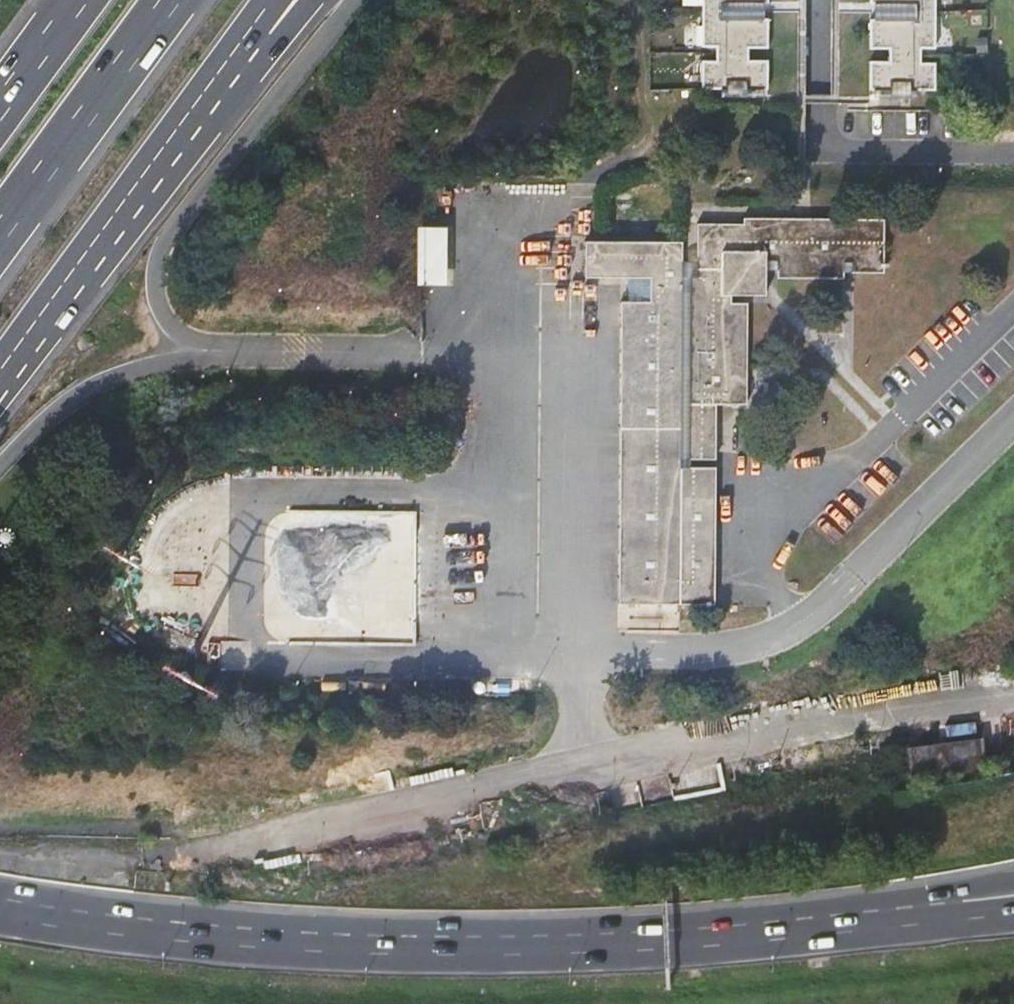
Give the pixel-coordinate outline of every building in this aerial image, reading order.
[(700,46),(714,46),(714,59),(700,59),(700,87),(719,88),(719,95),(760,96),(761,88),(766,89),(765,59),(746,59),(746,47),(766,47),(766,17),(762,17),(762,2),(767,2),(767,0),(700,0),(700,46)] [(869,4),(874,3),(874,18),(868,18),(867,46),(886,46),(886,59),(867,60),(867,88),(872,88),(872,97),(913,98),(914,89),(935,89),(935,61),(920,61),(920,48),(934,48),(935,0),(869,0),(869,4)] [(681,240),(583,240),(582,277),(625,277),(625,300),(620,300),(617,602),(714,602),(714,465),(687,465),(687,458),(715,458),(715,403),(745,403),(746,301),(731,301),(731,293),(763,294),(764,259),(776,258),(776,276),(842,277),(842,262),(850,262),(850,271),(882,272),(883,219),(741,217),(741,223),(696,223),(694,259),(682,258),(681,240)] [(445,225),(415,224),(414,285),(423,285),(445,285),(445,225)] [(417,640),(418,509),(272,508),(271,585),(301,585),(301,604),(308,604),(308,617),(311,617),(310,639),(417,640)]
